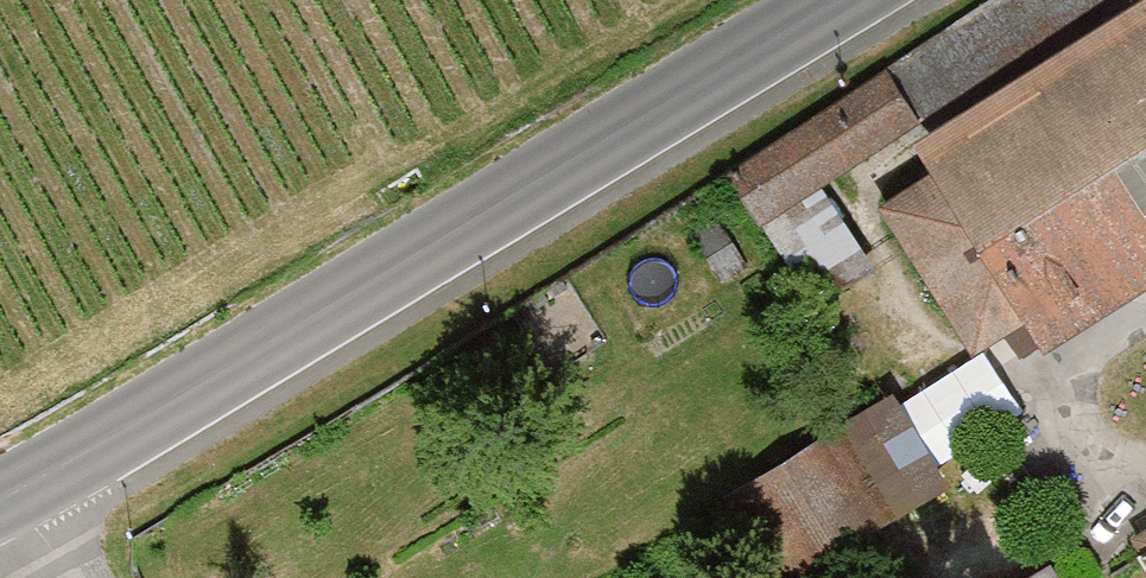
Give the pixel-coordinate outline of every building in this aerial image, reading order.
[(976,345),(1024,314),(1045,347),(1145,281),(1145,0),(1136,0),(917,142),(935,170),(883,204),(976,345)] [(888,72),(918,115),(1089,0),(995,0),(888,72)] [(816,184),(918,115),(888,72),(730,178),(816,305),(872,267),(816,184)] [(889,395),(719,498),(768,577),(779,577),(940,480),(889,395)] [(1024,577),(1058,577),(1049,563),(1024,577)]
